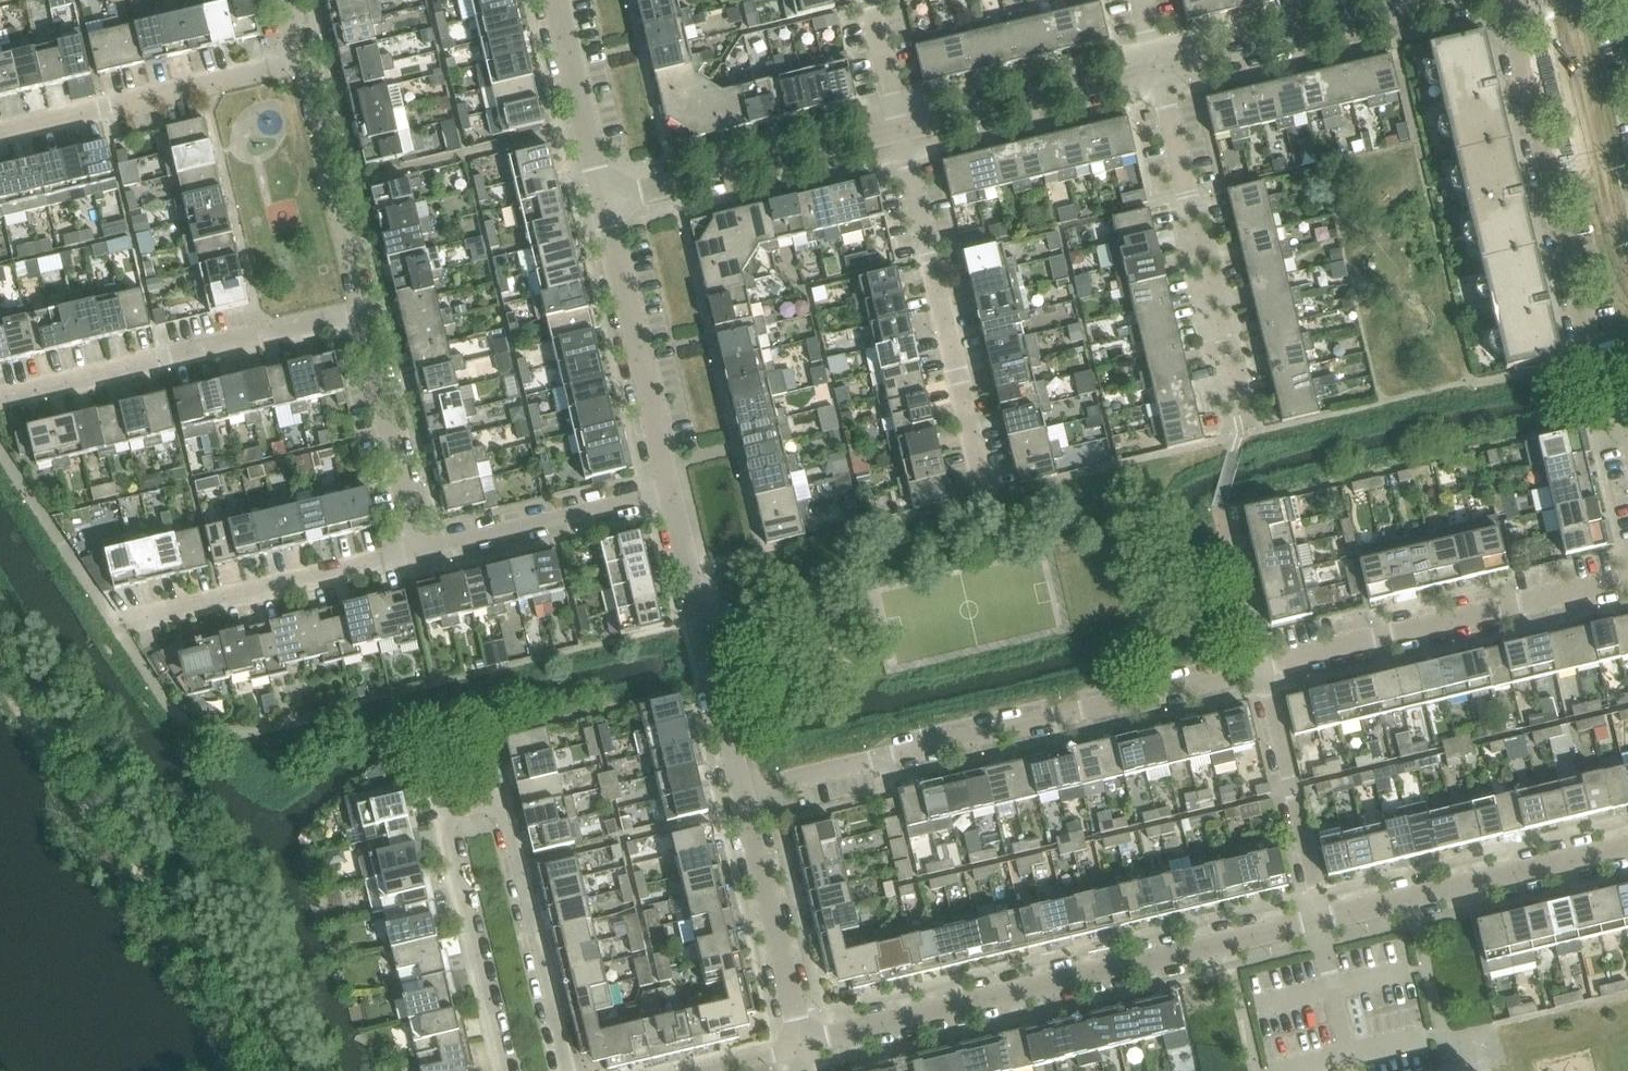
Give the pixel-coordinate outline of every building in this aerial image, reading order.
[(75,0),(50,0),(52,10),(76,4),(75,0)] [(197,11),(182,15),(191,53),(214,47),(202,0),(194,0),(197,11)] [(214,47),(236,42),(227,4),(212,7),(210,0),(202,0),(214,47)] [(242,0),(227,4),(236,42),(260,36),(252,0),(242,0)] [(328,5),(333,28),(382,17),(378,0),(350,0),(328,5)] [(476,19),(517,9),(515,0),(471,0),(476,19)] [(639,6),(644,29),(692,18),(690,9),(681,11),(678,0),(663,0),(639,6)] [(788,20),(835,8),(833,0),(783,0),(788,20)] [(1053,15),(1062,52),(1085,46),(1074,0),(1073,0),(1066,2),(1068,11),(1053,15)] [(1085,46),(1109,40),(1100,3),(1085,7),(1083,0),(1074,0),(1085,46)] [(1187,22),(1211,16),(1207,0),(1182,0),(1187,22)] [(1211,16),(1234,11),(1231,0),(1207,0),(1211,16)] [(1234,11),(1257,5),(1256,0),(1231,0),(1234,11)] [(758,2),(744,5),(749,29),(764,25),(758,2)] [(164,7),(156,9),(168,58),(191,53),(182,15),(166,18),(164,7)] [(1062,52),(1053,15),(1039,18),(1037,8),(1028,11),(1039,57),(1062,52)] [(148,11),(151,22),(136,25),(145,64),(168,58),(156,9),(148,11)] [(517,9),(476,19),(481,42),(522,32),(517,9)] [(1028,11),(1020,13),(1022,22),(1008,25),(1017,62),(1039,57),(1028,11)] [(444,13),(435,15),(438,28),(447,26),(444,13)] [(837,15),(813,20),(815,30),(839,25),(837,15)] [(382,17),(333,28),(339,51),(377,42),(373,27),(384,25),(382,17)] [(118,18),(110,20),(122,69),(145,64),(136,25),(121,29),(118,18)] [(692,18),(644,29),(650,52),(688,43),(685,29),(694,26),(692,18)] [(991,19),(983,21),(994,68),(1017,62),(1008,25),(994,29),(991,19)] [(105,33),(89,37),(98,75),(122,69),(110,20),(103,22),(105,33)] [(976,33),(962,36),(971,73),(994,68),(983,21),(974,23),(976,33)] [(447,26),(438,28),(441,40),(450,38),(447,26)] [(432,29),(421,32),(424,44),(435,41),(432,29)] [(971,73),(962,36),(948,40),(946,30),(937,32),(948,79),(971,73)] [(65,32),(57,35),(68,82),(92,76),(83,38),(67,42),(65,32)] [(522,32),(481,42),(486,65),(528,55),(522,32)] [(928,34),(930,44),(915,47),(924,84),(948,79),(937,32),(928,34)] [(1429,47),(1455,154),(1510,141),(1485,34),(1429,47)] [(48,37),(50,46),(36,49),(45,88),(68,82),(57,35),(48,37)] [(377,42),(339,51),(344,74),(393,62),(391,55),(380,57),(377,42)] [(19,43),(11,45),(22,93),(45,88),(36,49),(22,53),(19,43)] [(688,43),(650,52),(655,74),(703,63),(701,55),(691,57),(688,43)] [(2,47),(4,57),(0,58),(0,98),(22,93),(11,45),(2,47)] [(822,58),(833,106),(857,100),(846,53),(822,58)] [(528,55),(486,65),(492,87),(533,78),(528,55)] [(1384,96),(1400,93),(1391,56),(1367,61),(1378,108),(1387,106),(1384,96)] [(822,58),(813,60),(799,64),(801,73),(810,111),(833,106),(822,58)] [(455,59),(446,61),(449,73),(458,71),(455,59)] [(1367,61),(1344,67),(1353,104),(1367,101),(1369,110),(1378,108),(1367,61)] [(393,62),(344,74),(350,97),(388,88),(384,73),(395,70),(393,62)] [(655,74),(672,144),(709,83),(697,76),(703,66),(703,63),(655,74)] [(785,67),(776,69),(787,117),(810,111),(801,73),(787,77),(785,67)] [(1344,67),(1322,72),(1333,119),(1341,117),(1339,107),(1353,104),(1344,67)] [(767,71),(769,81),(755,84),(764,122),(787,117),(776,69),(767,71)] [(458,71),(449,73),(452,86),(461,84),(458,71)] [(1322,72),(1298,78),(1307,115),(1321,111),(1324,121),(1333,119),(1322,72)] [(533,78),(492,87),(497,110),(539,100),(533,78)] [(764,122),(755,84),(741,87),(739,78),(730,80),(741,128),(764,122)] [(1298,78),(1275,83),(1286,130),(1295,128),(1293,118),(1307,115),(1298,78)] [(709,83),(672,144),(741,128),(730,80),(728,81),(722,91),(709,83)] [(1275,83),(1253,89),(1261,126),(1276,122),(1278,132),(1286,130),(1275,83)] [(388,88),(350,97),(355,120),(404,108),(399,85),(388,88)] [(1247,129),(1261,126),(1253,89),(1230,94),(1241,140),(1249,138),(1247,129)] [(1424,89),(1416,91),(1419,103),(1427,101),(1424,89)] [(1230,94),(1206,100),(1215,137),(1230,133),(1232,143),(1241,140),(1230,94)] [(449,97),(439,100),(442,110),(452,108),(449,97)] [(497,110),(487,113),(492,137),(545,124),(545,123),(544,123),(539,100),(497,110)] [(465,104),(457,106),(460,119),(469,117),(465,104)] [(404,108),(355,120),(360,143),(410,131),(404,108)] [(469,117),(460,119),(463,132),(472,130),(469,117)] [(1121,159),(1137,155),(1128,118),(1104,124),(1115,170),(1124,168),(1121,159)] [(205,120),(167,129),(171,144),(161,146),(163,155),(211,143),(205,120)] [(455,120),(441,124),(444,136),(458,132),(455,120)] [(1104,124),(1081,129),(1090,166),(1104,163),(1106,172),(1115,170),(1104,124)] [(1081,129),(1058,135),(1069,181),(1078,179),(1076,170),(1090,166),(1081,129)] [(410,131),(360,143),(366,167),(416,155),(410,131)] [(1369,133),(1361,135),(1362,142),(1365,152),(1373,150),(1369,133)] [(1058,135),(1035,140),(1044,177),(1058,174),(1060,183),(1069,181),(1058,135)] [(1397,137),(1386,140),(1388,147),(1399,145),(1397,137)] [(1030,181),(1044,177),(1035,140),(1012,146),(1023,192),(1032,190),(1030,181)] [(1510,141),(1455,154),(1481,262),(1536,249),(1510,141)] [(1362,142),(1351,144),(1354,154),(1365,152),(1362,142)] [(95,196),(96,202),(105,200),(104,194),(119,190),(107,143),(84,148),(95,196)] [(211,143),(163,155),(165,164),(175,161),(178,175),(216,166),(211,143)] [(1012,146),(989,151),(998,188),(1012,185),(1015,194),(1023,192),(1012,146)] [(84,148),(61,154),(70,192),(84,189),(86,198),(95,196),(84,148)] [(550,149),(551,149),(551,148),(508,158),(509,159),(515,182),(556,172),(550,149)] [(984,192),(998,188),(989,151),(967,157),(977,203),(986,201),(984,192)] [(72,201),(70,192),(61,154),(38,159),(49,207),(72,201)] [(3,218),(26,212),(15,165),(13,156),(0,159),(0,203),(3,218)] [(967,157),(943,162),(951,199),(967,196),(969,205),(977,203),(967,157)] [(38,159),(15,165),(26,212),(49,207),(38,159)] [(1285,159),(1272,162),(1274,172),(1287,169),(1285,159)] [(178,175),(182,189),(172,192),(174,200),(222,189),(216,166),(178,175)] [(556,172),(515,182),(520,204),(561,195),(556,172)] [(138,173),(121,177),(124,188),(141,184),(138,173)] [(483,176),(474,178),(477,191),(486,189),(483,176)] [(875,178),(852,184),(863,231),(872,229),(869,220),(885,216),(875,178)] [(412,190),(423,187),(421,179),(372,190),(377,214),(416,205),(412,190)] [(1264,182),(1227,191),(1233,215),(1280,204),(1277,195),(1268,198),(1264,182)] [(852,184),(829,189),(838,227),(840,237),(863,231),(852,184)] [(222,189),(174,200),(176,209),(186,207),(189,221),(227,212),(222,189)] [(486,189),(477,191),(480,203),(489,201),(486,189)] [(826,240),(824,231),(838,227),(829,189),(806,195),(817,242),(826,240)] [(1148,203),(1147,198),(1145,190),(1121,196),(1124,208),(1148,203)] [(134,192),(125,194),(129,210),(137,208),(134,192)] [(520,204),(511,206),(517,229),(525,227),(567,217),(561,195),(520,204)] [(806,195),(783,200),(792,238),(806,235),(808,244),(817,242),(806,195)] [(783,200),(760,206),(771,253),(780,251),(778,242),(792,238),(783,200)] [(1272,215),(1282,213),(1280,204),(1233,215),(1239,238),(1276,229),(1272,215)] [(416,205),(377,214),(383,237),(432,225),(430,217),(419,220),(416,205)] [(760,206),(690,222),(751,260),(759,247),(769,254),(771,253),(760,206)] [(1149,210),(1112,218),(1116,234),(1107,236),(1109,244),(1155,233),(1149,210)] [(192,235),(183,237),(185,246),(233,235),(227,212),(189,221),(192,235)] [(144,216),(131,219),(135,234),(147,231),(144,216)] [(567,217),(525,227),(531,250),(572,240),(567,217)] [(493,221),(485,224),(488,236),(496,234),(493,221)] [(744,272),(751,260),(690,222),(707,292),(754,281),(754,278),(744,272)] [(114,225),(103,228),(105,239),(117,236),(114,225)] [(423,236),(434,233),(432,225),(383,237),(388,260),(426,251),(423,236)] [(1005,225),(989,229),(992,242),(1008,238),(1005,225)] [(1276,229),(1239,238),(1244,261),(1290,250),(1288,241),(1279,243),(1276,229)] [(92,230),(80,233),(82,244),(95,242),(92,230)] [(977,233),(973,238),(975,246),(987,243),(984,231),(977,233)] [(1057,231),(1046,234),(1050,251),(1062,249),(1057,231)] [(150,232),(135,236),(138,246),(152,242),(150,232)] [(80,233),(64,237),(67,248),(82,244),(80,233)] [(1155,233),(1109,244),(1114,267),(1161,256),(1155,233)] [(496,234),(488,236),(491,249),(499,247),(496,234)] [(233,235),(185,246),(187,255),(197,253),(200,267),(238,258),(233,235)] [(485,247),(483,237),(465,241),(467,251),(485,247)] [(572,240),(531,250),(536,273),(578,263),(572,240)] [(50,241),(34,244),(37,255),(52,252),(50,241)] [(118,241),(106,243),(109,256),(120,253),(118,241)] [(34,244),(18,248),(20,259),(37,255),(34,244)] [(105,244),(92,247),(95,257),(108,254),(105,244)] [(1002,245),(964,254),(970,278),(1017,266),(1015,258),(1006,260),(1002,245)] [(426,251),(388,260),(394,283),(443,271),(437,248),(426,251)] [(1341,249),(1331,251),(1334,264),(1344,261),(1341,249)] [(1561,357),(1536,249),(1481,262),(1506,370),(1561,357)] [(1283,261),(1292,259),(1290,250),(1244,261),(1249,284),(1287,275),(1283,261)] [(1081,251),(1068,254),(1071,266),(1079,264),(1083,258),(1081,251)] [(70,252),(60,254),(64,267),(73,265),(70,252)] [(868,254),(845,259),(849,276),(872,270),(868,254)] [(1063,255),(1049,259),(1053,276),(1067,272),(1063,255)] [(1114,267),(1117,282),(1119,290),(1166,279),(1161,256),(1114,267)] [(200,267),(203,281),(194,283),(196,292),(244,280),(238,258),(200,267)] [(837,258),(823,261),(827,278),(841,275),(837,258)] [(38,260),(26,262),(29,279),(41,276),(38,260)] [(152,262),(143,264),(147,278),(155,276),(152,262)] [(578,263),(536,273),(542,296),(583,286),(578,263)] [(1017,266),(970,278),(975,301),(1024,289),(1019,266),(1017,266)] [(504,267),(496,269),(499,282),(507,280),(504,267)] [(863,294),(853,296),(855,305),(903,293),(897,270),(859,279),(863,294)] [(443,271),(394,283),(399,305),(437,296),(434,281),(445,279),(443,271)] [(1088,275),(1074,278),(1077,289),(1090,286),(1088,275)] [(1287,275),(1249,284),(1255,307),(1301,296),(1299,287),(1290,289),(1287,275)] [(159,278),(146,281),(149,293),(162,290),(159,278)] [(1069,278),(1058,281),(1060,289),(1071,287),(1069,278)] [(1166,279),(1119,290),(1122,299),(1131,297),(1134,311),(1171,302),(1166,279)] [(244,280),(196,292),(198,301),(207,298),(211,313),(249,304),(244,280)] [(507,280),(499,282),(502,295),(510,293),(507,280)] [(747,291),(756,289),(754,281),(707,292),(712,315),(751,306),(747,291)] [(116,286),(128,333),(151,328),(142,289),(127,293),(125,284),(116,286)] [(116,286),(116,285),(93,290),(105,339),(128,333),(116,286)] [(542,296),(533,298),(539,321),(547,319),(588,309),(583,286),(542,296)] [(1024,289),(975,301),(981,324),(1028,313),(1030,312),(1024,289)] [(70,295),(71,297),(82,344),(105,339),(93,290),(70,295)] [(903,293),(855,305),(857,314),(867,311),(870,325),(908,316),(903,293)] [(437,296),(399,305),(404,328),(454,317),(452,309),(441,311),(437,296)] [(1301,296),(1255,307),(1260,330),(1297,321),(1294,307),(1303,304),(1301,296)] [(64,308),(50,311),(59,350),(82,344),(71,297),(62,299),(64,308)] [(1138,325),(1128,328),(1130,337),(1177,326),(1171,302),(1134,311),(1138,325)] [(33,306),(25,308),(36,355),(59,350),(50,311),(36,315),(33,306)] [(751,306),(712,315),(718,338),(765,326),(763,317),(754,320),(751,306)] [(16,310),(18,319),(4,322),(13,361),(36,355),(25,308),(16,310)] [(163,309),(153,312),(157,326),(158,326),(167,324),(163,309)] [(588,309),(547,319),(553,342),(594,332),(588,309)] [(515,313),(507,315),(510,328),(518,326),(515,313)] [(1021,323),(1030,321),(1028,313),(981,324),(986,346),(1024,337),(1021,323)] [(873,340),(864,342),(866,351),(914,339),(908,316),(870,325),(873,340)] [(445,327),(456,324),(454,317),(404,328),(410,351),(448,342),(445,327)] [(1297,321),(1260,330),(1266,353),(1312,342),(1310,333),(1301,335),(1297,321)] [(4,322),(0,323),(0,364),(13,361),(4,322)] [(1083,340),(1080,325),(1069,327),(1073,342),(1083,340)] [(518,326),(510,328),(513,340),(521,338),(518,326)] [(758,337),(767,335),(765,326),(718,338),(723,360),(761,351),(758,337)] [(1177,326),(1130,337),(1132,345),(1142,343),(1145,357),(1182,349),(1177,326)] [(594,332),(553,342),(558,365),(599,355),(594,332)] [(1024,337),(986,346),(992,369),(1039,358),(1034,335),(1024,337)] [(507,339),(494,342),(497,355),(510,352),(507,339)] [(914,339),(866,351),(872,374),(881,372),(919,362),(914,339)] [(448,342),(410,351),(415,374),(465,363),(463,355),(452,358),(448,342)] [(1305,352),(1314,350),(1312,342),(1266,353),(1271,376),(1308,367),(1305,352)] [(811,363),(823,361),(819,347),(808,350),(811,363)] [(1145,357),(1149,371),(1139,373),(1141,382),(1188,371),(1182,349),(1145,357)] [(761,351),(723,360),(729,383),(776,372),(774,363),(765,365),(761,351)] [(348,403),(336,354),(312,360),(321,398),(336,394),(339,405),(348,403)] [(508,354),(495,357),(499,373),(512,370),(508,354)] [(599,355),(558,365),(563,388),(605,378),(599,355)] [(844,356),(827,360),(831,374),(848,369),(844,356)] [(1039,358),(992,369),(997,392),(1035,383),(1032,369),(1041,367),(1039,358)] [(526,359),(517,361),(520,374),(529,372),(526,359)] [(312,360),(289,365),(301,414),(309,413),(306,401),(321,398),(312,360)] [(884,386),(875,388),(877,397),(925,386),(919,362),(881,372),(884,386)] [(459,388),(456,373),(467,371),(465,363),(415,374),(421,397),(459,388)] [(289,365),(266,371),(275,409),(290,405),(293,416),(301,414),(289,365)] [(824,367),(812,370),(816,387),(828,384),(824,367)] [(1308,367),(1271,376),(1277,399),(1323,387),(1321,379),(1312,381),(1308,367)] [(263,423),(260,412),(275,409),(266,371),(243,376),(255,425),(263,423)] [(1091,371),(1074,375),(1079,396),(1096,392),(1091,371)] [(1188,371),(1141,382),(1143,391),(1153,389),(1156,403),(1193,394),(1188,371)] [(529,372),(520,374),(523,386),(532,384),(529,372)] [(776,372),(729,383),(734,406),(772,397),(769,383),(778,381),(776,372)] [(243,376),(220,382),(229,420),(245,416),(247,427),(255,425),(243,376)] [(605,378),(563,388),(569,411),(610,401),(605,378)] [(1035,383),(997,392),(1002,415),(1050,404),(1045,381),(1035,383)] [(217,434),(214,423),(229,420),(220,382),(198,387),(209,436),(217,434)] [(925,386),(877,397),(879,405),(889,403),(892,417),(930,408),(925,386)] [(198,387),(174,393),(185,442),(209,436),(198,387)] [(1323,387),(1277,399),(1282,422),(1319,414),(1316,398),(1325,396),(1323,387)] [(459,388),(421,397),(426,420),(476,408),(474,401),(463,403),(459,388)] [(848,388),(835,391),(838,406),(851,403),(848,388)] [(163,445),(161,436),(176,432),(167,394),(143,400),(155,447),(163,445)] [(1156,403),(1160,417),(1150,419),(1152,428),(1199,417),(1193,394),(1156,403)] [(772,397),(734,406),(740,429),(787,418),(785,409),(776,411),(772,397)] [(143,400),(121,405),(130,443),(144,440),(146,449),(155,447),(143,400)] [(610,401),(569,411),(574,433),(616,424),(610,401)] [(1050,404),(1002,415),(1008,438),(1046,429),(1043,415),(1052,413),(1050,404)] [(116,447),(130,443),(121,405),(98,411),(109,458),(118,456),(116,447)] [(537,405),(528,407),(531,419),(540,417),(537,405)] [(523,407),(510,410),(513,424),(514,424),(526,421),(523,407)] [(834,407),(818,410),(821,421),(836,418),(834,407)] [(470,434),(466,419),(477,416),(476,408),(426,420),(432,443),(470,434)] [(892,417),(895,432),(886,434),(888,442),(936,431),(930,408),(892,417)] [(98,411),(75,416),(84,454),(98,451),(100,460),(109,458),(98,411)] [(850,413),(840,415),(844,429),(853,426),(850,413)] [(70,458),(84,454),(75,416),(52,422),(63,469),(72,467),(70,458)] [(540,417),(531,419),(534,432),(543,430),(540,417)] [(1199,417),(1152,428),(1154,437),(1164,434),(1167,450),(1204,441),(1199,417)] [(787,418),(740,429),(745,452),(783,443),(793,441),(787,418)] [(526,421),(514,424),(518,439),(530,437),(526,421)] [(52,422),(28,427),(29,431),(15,434),(21,456),(34,453),(37,465),(52,462),(54,471),(63,469),(52,422)] [(616,424),(574,433),(580,456),(621,446),(616,424)] [(1046,429),(1008,438),(1013,461),(1061,450),(1059,441),(1049,443),(1046,429)] [(838,430),(829,432),(832,444),(840,442),(838,430)] [(1582,430),(1538,440),(1525,443),(1530,467),(1544,464),(1585,454),(1591,452),(1587,438),(1584,439),(1582,432),(1582,430)] [(936,431),(888,442),(890,451),(899,449),(903,463),(941,454),(936,431)] [(329,433),(319,435),(321,447),(332,444),(329,433)] [(470,434),(432,443),(437,466),(486,454),(485,446),(474,449),(470,434)] [(283,443),(272,446),(275,458),(286,455),(285,452),(283,443)] [(783,443),(745,452),(750,475),(798,463),(796,455),(787,457),(783,443)] [(621,446),(580,456),(585,480),(627,470),(621,446)] [(858,449),(849,452),(855,475),(868,471),(870,471),(869,466),(862,463),(858,449)] [(548,450),(539,452),(542,465),(551,463),(548,450)] [(1054,461),(1063,459),(1061,450),(1013,461),(1019,485),(1057,476),(1054,461)] [(1497,450),(1487,452),(1490,466),(1500,464),(1497,450)] [(318,452),(310,454),(314,470),(322,468),(318,452)] [(845,452),(828,456),(832,472),(848,468),(845,452)] [(481,480),(477,465),(488,462),(486,454),(437,466),(443,489),(481,480)] [(906,477),(897,479),(899,488),(946,477),(941,454),(903,463),(906,477)] [(1585,454),(1544,464),(1549,487),(1590,477),(1585,454)] [(309,455),(295,459),(299,474),(313,470),(309,455)] [(212,456),(203,458),(206,469),(215,467),(212,456)] [(1471,456),(1457,459),(1459,469),(1473,466),(1471,456)] [(223,458),(217,459),(220,471),(231,468),(229,461),(223,458)] [(1457,459),(1443,463),(1445,472),(1459,469),(1457,459)] [(551,463),(542,465),(545,478),(554,476),(551,463)] [(798,463),(750,475),(756,498),(794,489),(791,475),(800,472),(798,463)] [(1411,470),(1414,480),(1428,477),(1425,467),(1411,470)] [(1411,470),(1397,474),(1400,483),(1414,480),(1411,470)] [(868,471),(855,475),(857,484),(870,481),(868,471)] [(849,476),(834,479),(837,492),(852,488),(849,476)] [(946,477),(899,488),(901,497),(910,495),(914,510),(952,501),(946,477)] [(1590,477),(1549,487),(1554,509),(1595,500),(1590,477)] [(365,478),(357,480),(359,491),(344,495),(353,533),(377,527),(365,478)] [(1380,478),(1366,481),(1368,491),(1382,487),(1380,478)] [(205,479),(194,482),(196,493),(207,490),(205,479)] [(481,480),(443,489),(448,512),(484,504),(485,511),(499,508),(495,492),(484,495),(481,480)] [(1366,481),(1352,484),(1354,494),(1368,491),(1366,481)] [(1498,484),(1488,486),(1492,500),(1501,498),(1498,484)] [(326,488),(319,489),(330,539),(353,533),(344,495),(329,499),(326,488)] [(1336,488),(1326,491),(1330,504),(1339,502),(1336,488)] [(296,495),(298,506),(307,544),(330,539),(319,489),(311,491),(311,492),(296,495)] [(794,489),(756,498),(761,521),(809,510),(807,501),(798,503),(794,489)] [(1530,495),(1506,497),(1508,515),(1532,512),(1530,495)] [(281,498),(273,500),(285,549),(307,544),(298,506),(283,509),(281,498)] [(1295,498),(1244,510),(1249,533),(1290,524),(1300,521),(1295,498)] [(1501,498),(1492,500),(1495,514),(1505,512),(1501,498)] [(855,499),(845,501),(847,512),(858,510),(855,499)] [(273,500),(265,502),(268,513),(253,517),(262,555),(285,549),(273,500)] [(1595,500),(1554,509),(1560,532),(1601,523),(1595,500)] [(235,509),(227,511),(239,560),(262,555),(253,517),(238,520),(235,509)] [(802,521),(811,518),(809,510),(761,521),(767,545),(805,536),(802,521)] [(219,513),(222,524),(206,528),(215,566),(239,560),(227,511),(219,513)] [(1495,516),(1472,521),(1485,575),(1508,569),(1498,528),(1497,523),(1495,516)] [(1350,519),(1340,521),(1344,535),(1353,533),(1350,519)] [(1472,521),(1449,527),(1462,580),(1485,575),(1472,521)] [(1601,523),(1560,532),(1566,556),(1613,545),(1608,521),(1601,523)] [(182,524),(173,526),(185,573),(209,568),(199,529),(184,533),(182,524)] [(1290,524),(1249,533),(1255,556),(1296,547),(1290,524)] [(173,526),(151,531),(162,579),(185,573),(173,526)] [(1449,527),(1426,532),(1439,586),(1462,580),(1449,527)] [(1515,528),(1506,530),(1509,544),(1519,542),(1515,528)] [(151,531),(128,537),(139,584),(162,579),(151,531)] [(1426,532),(1403,538),(1416,591),(1439,586),(1426,532)] [(642,533),(600,542),(606,567),(647,556),(642,533)] [(1353,533),(1344,535),(1347,549),(1356,547),(1353,533)] [(128,537),(104,542),(109,563),(113,580),(115,590),(139,584),(128,537)] [(1403,538),(1380,543),(1393,597),(1416,591),(1403,538)] [(1519,542),(1509,544),(1512,558),(1522,556),(1519,542)] [(1380,543),(1357,549),(1369,602),(1393,597),(1380,543)] [(1296,547),(1255,556),(1260,579),(1301,569),(1296,547)] [(553,604),(550,594),(565,591),(556,553),(533,558),(544,606),(553,604)] [(647,556),(606,567),(611,590),(653,579),(647,556)] [(533,558),(510,564),(519,602),(533,599),(535,608),(544,606),(533,558)] [(574,560),(565,562),(569,576),(577,574),(574,560)] [(113,580),(109,563),(87,568),(98,584),(113,580)] [(510,564),(487,569),(498,617),(507,615),(505,605),(519,602),(510,564)] [(1354,566),(1344,569),(1348,583),(1358,580),(1354,566)] [(487,569),(464,575),(473,613),(487,610),(489,619),(498,617),(487,569)] [(1301,569),(1260,579),(1266,602),(1307,592),(1301,569)] [(577,574),(569,576),(571,588),(580,586),(577,574)] [(461,625),(459,616),(473,613),(464,575),(441,580),(452,628),(461,625)] [(653,579),(611,590),(617,612),(658,602),(653,579)] [(441,580),(417,586),(426,624),(441,620),(444,630),(452,628),(441,580)] [(1358,580),(1348,583),(1351,597),(1361,594),(1358,580)] [(406,591),(368,600),(378,643),(396,639),(398,647),(418,642),(406,591)] [(1307,592),(1266,602),(1271,626),(1312,616),(1307,592)] [(362,655),(360,647),(378,643),(368,600),(331,609),(343,660),(362,655)] [(617,612),(622,634),(621,635),(621,636),(665,626),(664,624),(664,625),(658,602),(617,612)] [(585,606),(576,608),(580,622),(588,620),(585,606)] [(331,609),(294,617),(305,661),(323,656),(324,664),(343,660),(331,609)] [(294,617),(257,626),(270,677),(289,673),(287,665),(305,661),(294,617)] [(1611,621),(1620,659),(1627,657),(1627,617),(1611,621)] [(588,620),(580,622),(582,634),(591,632),(588,620)] [(1611,621),(1590,626),(1599,664),(1620,659),(1611,621)] [(257,626),(220,635),(231,678),(249,674),(251,682),(270,677),(257,626)] [(1590,626),(1568,631),(1577,669),(1599,664),(1590,626)] [(1568,631),(1547,636),(1556,674),(1577,669),(1568,631)] [(220,635),(185,643),(213,682),(231,678),(220,635)] [(1547,636),(1525,642),(1534,679),(1556,674),(1547,636)] [(183,637),(159,653),(188,697),(215,690),(213,682),(185,643),(184,637),(183,637)] [(1525,642),(1503,647),(1512,684),(1534,679),(1525,642)] [(505,646),(485,651),(489,667),(509,663),(505,646)] [(1503,647),(1482,652),(1491,690),(1512,684),(1503,647)] [(1482,652),(1460,657),(1469,695),(1491,690),(1482,652)] [(1460,657),(1438,662),(1447,700),(1469,695),(1460,657)] [(1438,662),(1416,667),(1425,705),(1447,700),(1438,662)] [(1416,667),(1395,673),(1404,710),(1425,705),(1416,667)] [(1395,673),(1373,678),(1382,715),(1404,710),(1395,673)] [(1373,678),(1352,683),(1361,721),(1382,715),(1373,678)] [(1352,683),(1330,688),(1339,726),(1361,721),(1352,683)] [(364,687),(351,690),(353,699),(366,696),(364,687)] [(1330,688),(1308,693),(1317,731),(1339,726),(1330,688)] [(1308,693),(1286,698),(1295,736),(1317,731),(1308,693)] [(1615,697),(1617,706),(1627,704),(1627,694),(1615,697)] [(681,697),(640,707),(645,730),(686,721),(681,697)] [(1586,704),(1588,713),(1602,710),(1600,701),(1586,704)] [(1586,704),(1572,707),(1574,717),(1588,713),(1586,704)] [(1224,713),(1233,751),(1255,745),(1246,708),(1224,713)] [(1619,713),(1621,722),(1627,721),(1627,710),(1619,713)] [(1556,711),(1542,714),(1545,724),(1559,720),(1556,711)] [(1224,713),(1202,718),(1211,756),(1214,766),(1235,761),(1233,751),(1224,713)] [(1542,714),(1528,718),(1531,727),(1545,724),(1542,714)] [(1589,720),(1592,729),(1606,726),(1603,716),(1589,720)] [(1202,718),(1180,723),(1189,761),(1211,756),(1202,718)] [(1589,720),(1576,723),(1578,733),(1592,729),(1589,720)] [(686,721),(645,730),(635,733),(640,756),(651,753),(692,743),(686,721)] [(1499,724),(1502,734),(1516,731),(1513,721),(1499,724)] [(1180,723),(1159,729),(1168,766),(1189,761),(1180,723)] [(1499,724),(1485,728),(1488,737),(1502,734),(1499,724)] [(608,725),(598,727),(602,741),(611,739),(608,725)] [(1560,727),(1546,730),(1548,740),(1562,736),(1560,727)] [(548,728),(506,738),(512,762),(553,752),(548,728)] [(593,728),(584,730),(587,744),(597,742),(593,728)] [(1137,734),(1146,771),(1149,782),(1170,776),(1168,766),(1159,729),(1137,734)] [(1546,730),(1532,733),(1535,743),(1548,740),(1546,730)] [(1137,734),(1116,739),(1125,776),(1146,771),(1137,734)] [(1470,735),(1456,738),(1458,748),(1472,744),(1470,735)] [(1503,740),(1505,750),(1519,747),(1517,737),(1503,740)] [(1456,738),(1442,742),(1444,751),(1458,748),(1456,738)] [(611,739),(602,741),(605,755),(614,753),(611,739)] [(1116,739),(1094,744),(1103,782),(1125,776),(1116,739)] [(1503,740),(1489,744),(1492,753),(1505,750),(1503,740)] [(597,742),(587,744),(591,758),(600,756),(597,742)] [(1426,742),(1412,745),(1414,755),(1428,752),(1426,742)] [(692,743),(651,753),(656,776),(697,766),(692,743)] [(1094,744),(1072,749),(1084,797),(1106,792),(1103,782),(1094,744)] [(1458,748),(1460,757),(1474,754),(1472,744),(1458,748)] [(1412,745),(1398,749),(1400,758),(1414,755),(1412,745)] [(1458,748),(1444,751),(1446,760),(1460,757),(1458,748)] [(1072,749),(1050,754),(1059,792),(1060,792),(1062,802),(1084,797),(1072,749)] [(553,752),(512,762),(518,785),(559,775),(553,752)] [(1369,756),(1371,765),(1385,762),(1383,752),(1369,756)] [(1050,754),(1029,760),(1038,797),(1059,792),(1050,754)] [(1369,756),(1355,759),(1357,768),(1371,765),(1369,756)] [(1416,761),(1418,771),(1432,767),(1430,758),(1416,761)] [(1029,760),(1007,765),(1016,802),(1038,797),(1029,760)] [(1416,761),(1402,764),(1404,774),(1418,771),(1416,761)] [(1340,763),(1326,766),(1328,775),(1342,772),(1340,763)] [(1007,765),(985,770),(994,808),(1016,802),(1007,765)] [(697,766),(656,776),(662,799),(703,789),(697,766)] [(1326,766),(1312,769),(1314,779),(1328,775),(1326,766)] [(1602,772),(1611,810),(1627,806),(1627,786),(1624,767),(1602,772)] [(1386,768),(1373,771),(1375,781),(1389,778),(1386,768)] [(985,770),(964,775),(973,813),(994,808),(985,770)] [(616,771),(607,773),(610,787),(619,785),(616,771)] [(1373,771),(1359,775),(1361,785),(1375,781),(1373,771)] [(1602,772),(1580,778),(1589,815),(1611,810),(1602,772)] [(607,773),(597,775),(601,789),(610,787),(607,773)] [(559,775),(518,785),(523,808),(564,798),(559,775)] [(964,775),(942,780),(951,818),(973,813),(964,775)] [(1329,782),(1332,791),(1346,788),(1343,778),(1329,782)] [(1580,778),(1559,783),(1568,820),(1589,815),(1580,778)] [(942,780),(920,785),(930,823),(951,818),(942,780)] [(1329,782),(1316,785),(1318,795),(1332,791),(1329,782)] [(1559,783),(1537,788),(1546,826),(1568,820),(1559,783)] [(1269,784),(1255,787),(1257,796),(1271,793),(1269,784)] [(401,785),(390,787),(356,795),(353,796),(350,798),(348,802),(347,804),(348,809),(353,829),(363,827),(367,842),(418,830),(415,815),(409,817),(401,785)] [(619,785),(610,787),(613,801),(623,799),(619,785)] [(920,785),(898,791),(907,828),(930,823),(920,785)] [(610,787),(601,789),(604,803),(613,801),(610,787)] [(1537,788),(1516,793),(1524,831),(1546,826),(1537,788)] [(703,789),(662,799),(667,823),(708,813),(703,789)] [(1234,792),(1221,795),(1223,805),(1236,801),(1234,792)] [(1516,793),(1494,798),(1502,836),(1524,831),(1516,793)] [(564,798),(523,808),(528,830),(569,821),(578,819),(573,796),(564,798)] [(1212,797),(1199,801),(1201,810),(1215,807),(1212,797)] [(1494,798),(1471,803),(1480,841),(1502,836),(1494,798)] [(894,799),(880,802),(882,812),(896,809),(894,799)] [(1272,800),(1259,803),(1261,812),(1275,809),(1272,800)] [(1199,801),(1186,804),(1188,813),(1201,810),(1199,801)] [(1471,803),(1450,809),(1459,846),(1480,841),(1471,803)] [(1426,804),(1404,809),(1416,857),(1437,851),(1428,814),(1426,804)] [(1169,808),(1156,811),(1158,820),(1171,817),(1169,808)] [(1240,817),(1238,808),(1224,811),(1226,820),(1240,817)] [(1404,809),(1383,814),(1385,824),(1394,862),(1416,857),(1404,809)] [(1428,814),(1437,851),(1459,846),(1450,809),(1428,814)] [(1156,811),(1143,814),(1145,823),(1158,820),(1156,811)] [(1216,813),(1203,816),(1205,825),(1218,822),(1216,813)] [(1203,816),(1189,819),(1191,829),(1205,825),(1203,816)] [(630,817),(620,819),(624,833),(633,830),(630,817)] [(898,817),(884,820),(887,829),(900,826),(898,817)] [(833,818),(792,828),(798,851),(839,841),(833,818)] [(1126,818),(1113,821),(1115,830),(1128,827),(1126,818)] [(578,819),(569,821),(528,830),(534,854),(584,842),(578,819)] [(615,820),(606,822),(609,836),(619,834),(615,820)] [(1113,821),(1099,824),(1101,834),(1115,830),(1113,821)] [(711,823),(670,833),(675,855),(716,846),(711,823)] [(1173,823),(1160,826),(1162,836),(1175,833),(1173,823)] [(1340,824),(1313,830),(1318,850),(1322,849),(1328,877),(1351,872),(1342,834),(1343,834),(1340,824)] [(1385,824),(1364,829),(1373,867),(1394,862),(1385,824)] [(900,826),(887,829),(889,838),(902,835),(900,826)] [(1160,826),(1146,830),(1148,839),(1162,836),(1160,826)] [(1373,867),(1364,829),(1343,834),(1342,834),(1351,872),(1373,867)] [(365,880),(367,880),(375,878),(421,867),(416,846),(422,844),(418,830),(367,842),(370,857),(360,859),(365,880)] [(1083,832),(1070,835),(1072,844),(1085,841),(1083,832)] [(1116,837),(1118,846),(1132,843),(1130,834),(1116,837)] [(1070,835),(1056,838),(1058,847),(1072,844),(1070,835)] [(1116,837),(1103,840),(1105,849),(1118,846),(1116,837)] [(903,839),(890,842),(892,851),(905,848),(903,839)] [(1025,842),(1028,851),(1041,848),(1039,839),(1025,842)] [(636,841),(627,843),(630,857),(639,855),(636,841)] [(839,841),(798,851),(803,872),(844,862),(839,841)] [(1085,841),(1072,844),(1074,853),(1087,850),(1085,841)] [(1025,842),(1012,845),(1014,854),(1028,851),(1025,842)] [(1072,844),(1058,847),(1061,856),(1074,853),(1072,844)] [(620,845),(611,847),(614,861),(624,858),(620,845)] [(716,846),(675,855),(680,877),(721,867),(716,846)] [(905,848),(892,851),(894,860),(908,857),(905,848)] [(995,849),(982,852),(984,861),(998,858),(995,849)] [(1280,849),(1257,854),(1266,892),(1289,887),(1280,849)] [(982,852),(969,855),(971,865),(984,861),(982,852)] [(1029,857),(1031,867),(1045,864),(1042,854),(1029,857)] [(1257,854),(1236,859),(1245,897),(1266,892),(1257,854)] [(578,855),(536,865),(542,887),(583,877),(578,855)] [(1029,857),(1016,861),(1018,870),(1031,867),(1029,857)] [(939,862),(941,872),(955,869),(952,859),(939,862)] [(1236,859),(1214,864),(1223,902),(1245,897),(1236,859)] [(908,860),(895,863),(897,873),(910,869),(908,860)] [(844,862),(803,872),(808,894),(849,884),(844,862)] [(939,862),(926,866),(928,875),(941,872),(939,862)] [(1214,864),(1192,870),(1201,907),(1223,902),(1214,864)] [(986,868),(988,877),(1001,874),(999,865),(986,868)] [(421,867),(375,878),(367,880),(365,880),(373,916),(384,913),(435,901),(432,886),(426,888),(421,867)] [(721,867),(680,877),(685,899),(727,889),(721,867)] [(986,868),(973,871),(975,880),(988,877),(986,868)] [(910,869),(897,873),(899,882),(913,878),(910,869)] [(1192,870),(1171,875),(1180,913),(1201,907),(1192,870)] [(643,872),(634,874),(637,887),(646,885),(643,872)] [(628,875),(618,877),(622,891),(631,888),(628,875)] [(943,878),(945,887),(958,884),(956,875),(943,878)] [(1171,875),(1149,880),(1158,918),(1180,913),(1171,875)] [(583,877),(542,887),(547,909),(588,899),(583,877)] [(943,878),(929,881),(932,890),(945,887),(943,878)] [(1149,880),(1128,885),(1137,923),(1158,918),(1149,880)] [(893,882),(883,884),(886,898),(896,896),(893,882)] [(1104,882),(1082,887),(1093,933),(1115,928),(1106,890),(1104,882)] [(849,884),(808,894),(813,915),(854,905),(849,884)] [(646,885),(637,887),(640,900),(650,898),(646,885)] [(912,885),(899,888),(901,898),(915,894),(912,885)] [(1137,923),(1128,885),(1106,890),(1115,928),(1137,923)] [(1615,889),(1625,930),(1627,929),(1627,886),(1615,889)] [(1082,887),(1060,892),(1062,901),(1071,938),(1093,933),(1082,887)] [(631,888),(622,891),(625,904),(634,902),(631,888)] [(727,889),(685,899),(690,920),(732,910),(727,889)] [(1615,889),(1592,895),(1602,936),(1625,930),(1615,889)] [(1592,895),(1569,900),(1579,941),(1602,936),(1592,895)] [(588,899),(547,909),(552,930),(593,921),(588,899)] [(1569,900),(1546,906),(1556,947),(1579,941),(1569,900)] [(384,913),(391,946),(383,948),(384,951),(438,938),(433,917),(439,915),(435,901),(384,913)] [(1062,901),(1041,906),(1050,944),(1071,938),(1062,901)] [(1522,904),(1499,910),(1513,969),(1536,963),(1534,952),(1524,911),(1522,904)] [(854,905),(813,915),(818,937),(842,931),(842,932),(860,928),(854,905)] [(1041,906),(1019,911),(1028,949),(1050,944),(1041,906)] [(1546,906),(1524,911),(1534,952),(1556,947),(1546,906)] [(657,909),(643,913),(645,922),(659,918),(657,909)] [(732,910),(690,920),(696,942),(737,932),(732,910)] [(1513,969),(1499,910),(1470,916),(1484,975),(1513,969)] [(1019,911),(997,916),(1006,954),(1028,949),(1019,911)] [(974,912),(952,918),(954,926),(963,964),(985,959),(976,921),(974,912)] [(637,914),(623,917),(626,926),(639,923),(637,914)] [(1006,954),(997,916),(976,921),(985,959),(1006,954)] [(659,918),(645,922),(647,930),(661,927),(659,918)] [(593,921),(552,930),(557,952),(598,942),(593,921)] [(639,923),(626,926),(628,935),(641,932),(639,923)] [(954,926),(932,931),(941,969),(963,964),(954,926)] [(661,927),(647,930),(650,939),(663,936),(661,927)] [(876,985),(867,947),(847,952),(842,932),(842,931),(818,937),(827,975),(836,973),(839,984),(851,982),(853,990),(876,985)] [(932,931),(910,937),(919,975),(941,969),(932,931)] [(641,932),(628,935),(630,944),(643,941),(641,932)] [(737,932),(696,942),(701,963),(742,954),(737,932)] [(663,936),(650,939),(652,948),(665,945),(663,936)] [(910,937),(889,942),(898,980),(919,975),(910,937)] [(438,938),(384,951),(384,954),(393,952),(401,984),(452,972),(449,958),(443,959),(438,938)] [(643,941),(630,944),(632,953),(645,950),(643,941)] [(598,942),(557,952),(562,974),(603,964),(598,942)] [(889,942),(867,947),(876,985),(898,980),(889,942)] [(667,952),(653,956),(656,965),(669,961),(667,952)] [(724,981),(747,975),(742,954),(701,963),(706,986),(724,982),(724,981)] [(647,957),(634,960),(636,969),(649,966),(647,957)] [(669,961),(656,965),(658,974),(671,970),(669,961)] [(603,964),(562,974),(567,995),(609,985),(603,964)] [(649,966),(636,969),(638,978),(651,975),(649,966)] [(671,970),(658,974),(660,983),(673,979),(671,970)] [(452,972),(401,984),(409,1020),(455,1009),(449,988),(456,987),(452,972)] [(651,975),(638,978),(640,987),(653,984),(651,975)] [(728,1001),(708,1006),(717,1044),(740,1039),(738,1030),(750,1027),(747,1015),(756,1013),(747,975),(724,981),(724,982),(728,1001)] [(1613,984),(1616,994),(1627,991),(1627,984),(1627,981),(1613,984)] [(1613,984),(1599,988),(1602,997),(1616,994),(1613,984)] [(609,985),(567,995),(573,1017),(596,1011),(596,1012),(614,1008),(609,985)] [(1581,992),(1567,995),(1569,1005),(1583,1001),(1581,992)] [(1163,1036),(1165,1045),(1188,1040),(1177,993),(1154,999),(1163,1036)] [(1567,995),(1553,999),(1556,1008),(1569,1005),(1567,995)] [(1154,999),(1133,1004),(1142,1041),(1163,1036),(1154,999)] [(1535,1003),(1521,1006),(1524,1016),(1538,1013),(1535,1003)] [(1133,1004),(1111,1009),(1120,1047),(1142,1041),(1133,1004)] [(708,1006),(686,1011),(695,1049),(717,1044),(708,1006)] [(1521,1006),(1507,1010),(1510,1019),(1524,1016),(1521,1006)] [(409,1020),(400,1022),(401,1025),(410,1023),(418,1056),(469,1043),(466,1029),(460,1030),(455,1009),(409,1020)] [(1111,1009),(1089,1014),(1098,1052),(1120,1047),(1111,1009)] [(630,1065),(621,1027),(601,1032),(596,1012),(596,1011),(573,1017),(582,1055),(590,1053),(593,1065),(606,1061),(608,1070),(630,1065)] [(686,1011),(665,1017),(674,1054),(695,1049),(686,1011)] [(1089,1014),(1068,1019),(1077,1057),(1079,1068),(1101,1063),(1098,1052),(1089,1014)] [(665,1017),(643,1022),(652,1060),(674,1054),(665,1017)] [(1068,1019),(1046,1024),(1055,1062),(1077,1057),(1068,1019)] [(643,1022),(621,1027),(630,1065),(652,1060),(643,1022)] [(1046,1024),(1024,1030),(1033,1067),(1055,1062),(1046,1024)] [(1003,1035),(1012,1070),(1017,1070),(1033,1067),(1024,1030),(1003,1035)] [(981,1040),(988,1070),(1012,1070),(1003,1035),(981,1040)] [(959,1045),(965,1070),(988,1070),(981,1040),(959,1045)] [(418,1056),(421,1070),(469,1070),(466,1059),(473,1058),(469,1043),(418,1056)] [(937,1050),(942,1070),(965,1070),(959,1045),(937,1050)] [(916,1055),(920,1070),(942,1070),(937,1050),(916,1055)] [(916,1055),(894,1060),(897,1070),(920,1070),(916,1055)] [(872,1066),(874,1070),(897,1070),(894,1060),(872,1066)]
